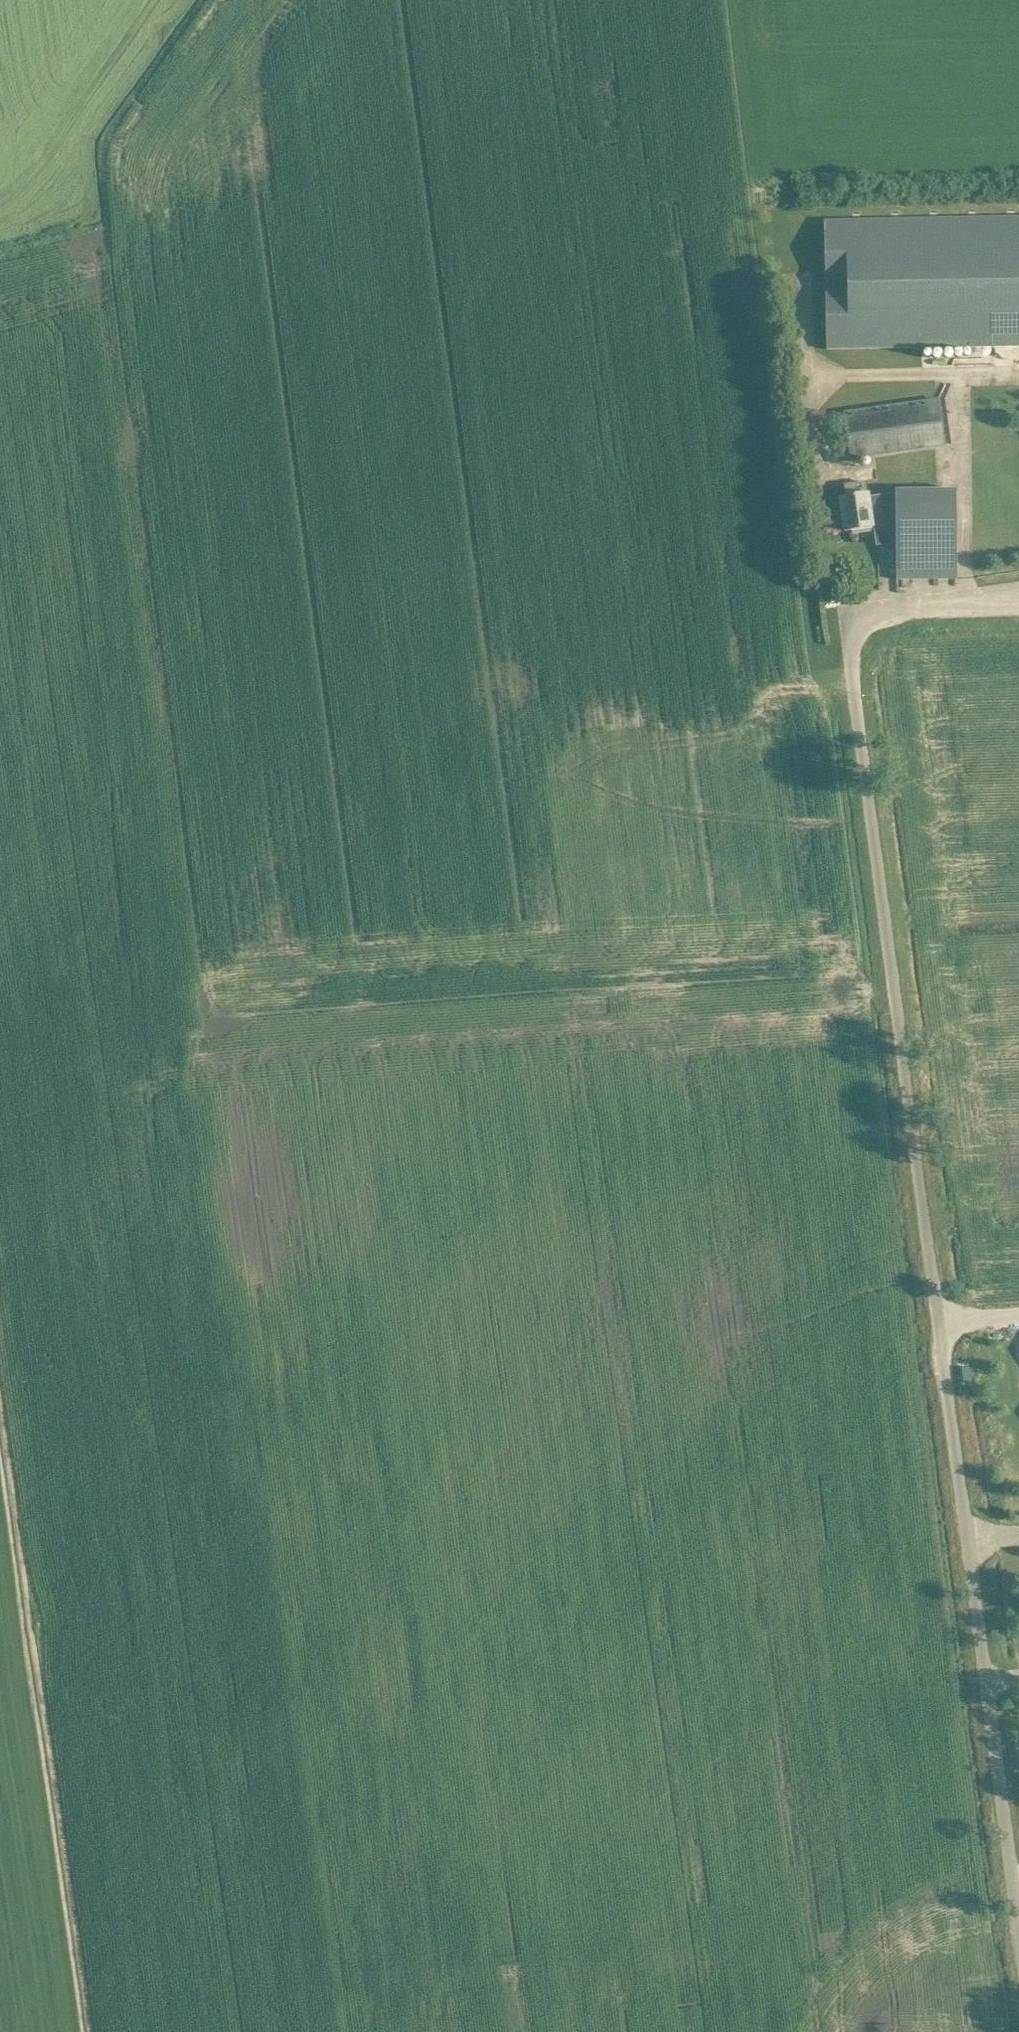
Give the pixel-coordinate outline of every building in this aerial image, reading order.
[(824,221),(826,349),(1018,346),(1018,217),(824,221)] [(938,398),(843,411),(849,459),(945,446),(938,398)] [(844,485),(845,497),(840,498),(844,532),(873,527),(872,516),(895,512),(896,581),(957,579),(955,490),(892,491),(892,494),(869,498),(869,494),(867,481),(844,485)]
